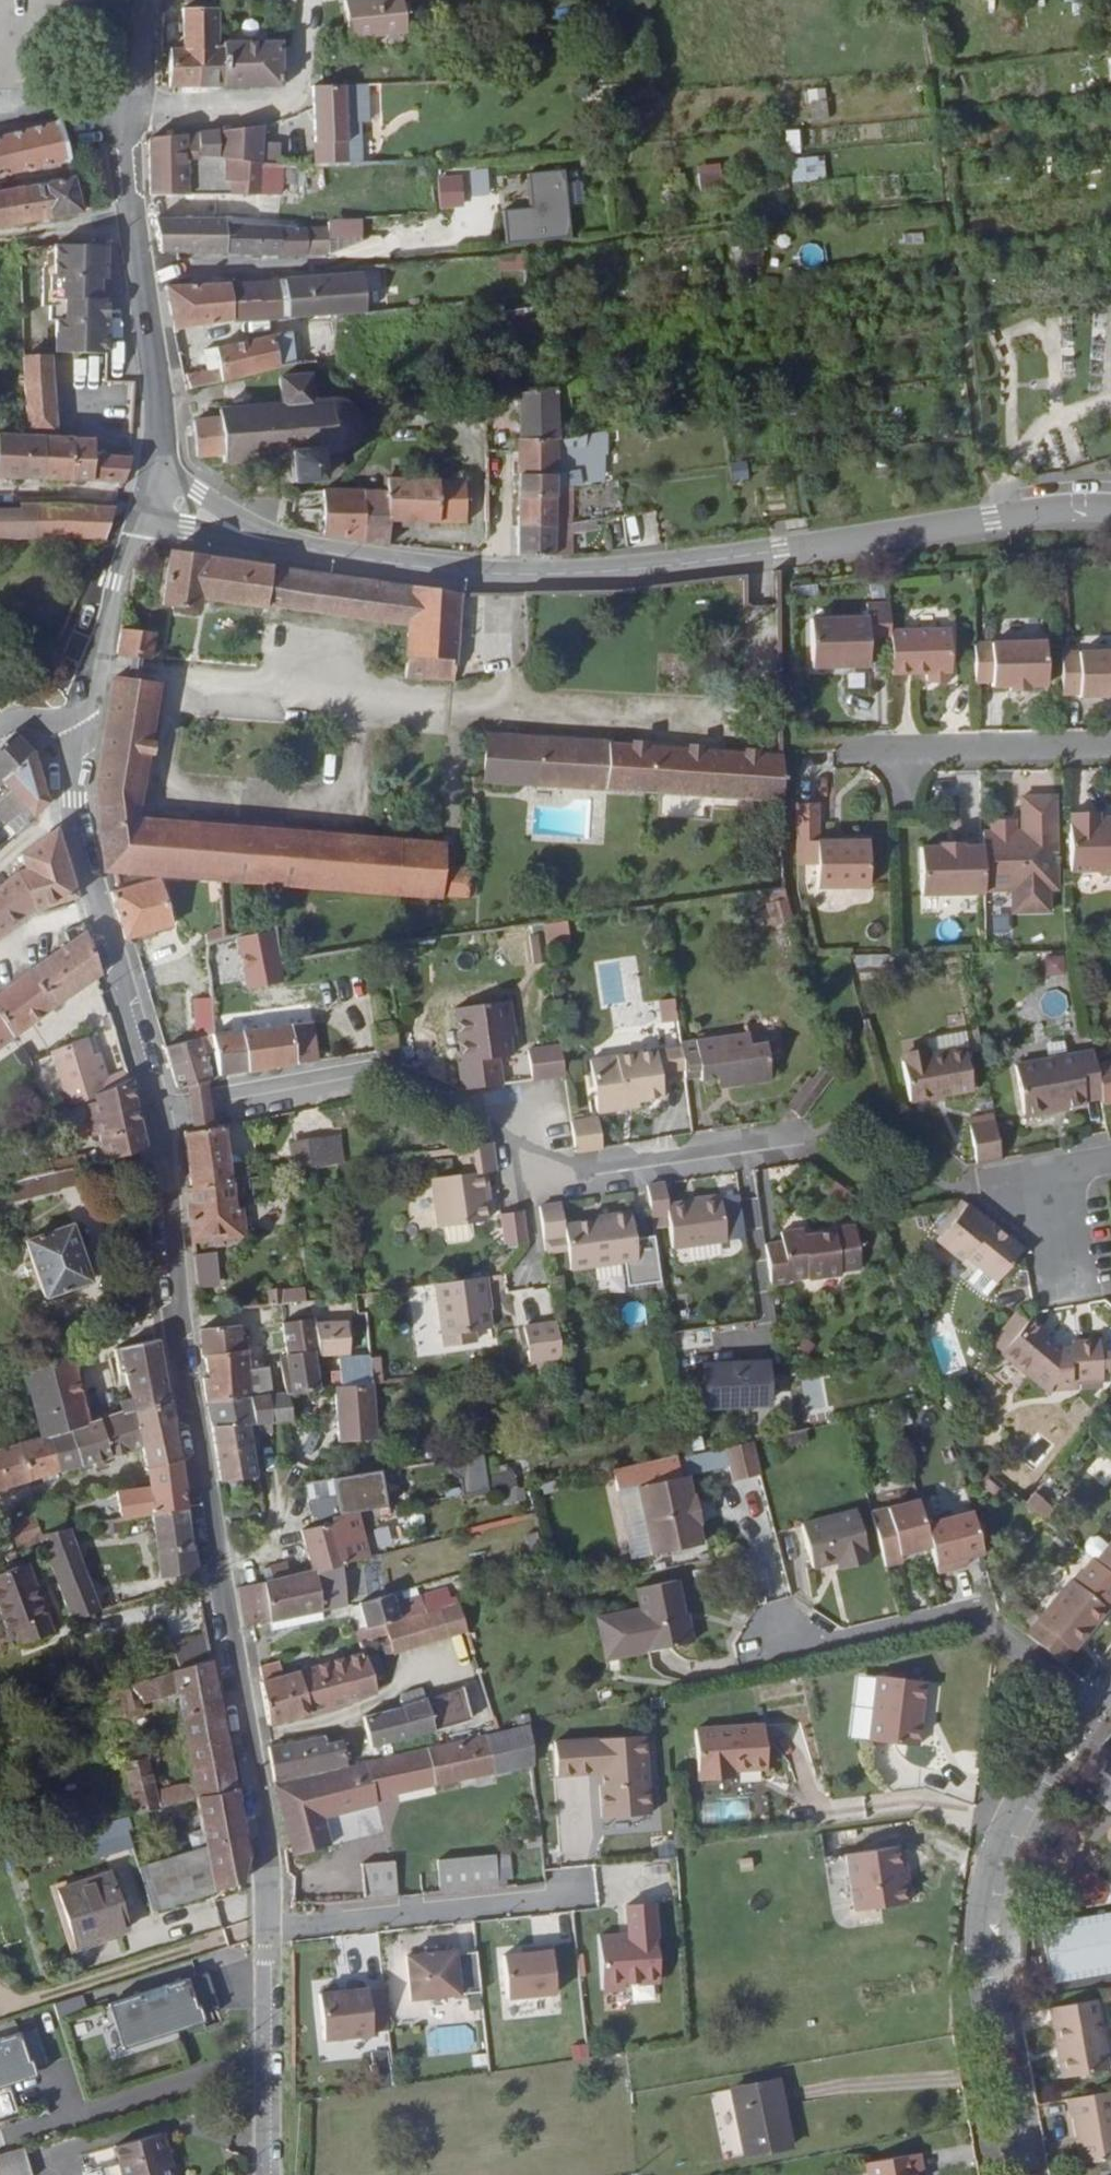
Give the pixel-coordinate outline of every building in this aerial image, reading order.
[(424,0),(419,0),(362,3),(363,44),(425,42),(424,0)] [(166,48),(181,48),(207,48),(228,47),(227,11),(193,12),(194,23),(167,22),(166,48)] [(287,26),(309,25),(309,18),(290,18),(287,26)] [(280,47),(291,47),(309,30),(309,25),(287,26),(280,47)] [(207,88),(235,88),(234,47),(228,47),(207,48),(207,88)] [(234,47),(235,88),(292,87),(291,47),(280,47),(234,47)] [(181,88),(207,88),(207,48),(181,48),(181,88)] [(361,91),(340,91),(328,91),(329,116),(330,168),(375,165),(374,127),(383,127),(382,89),(361,91)] [(0,139),(0,177),(71,159),(61,124),(0,139)] [(270,172),(270,127),(243,132),(243,154),(243,174),(270,172)] [(788,129),(789,152),(803,152),(802,128),(788,129)] [(243,154),(243,132),(223,134),(225,155),(243,154)] [(225,155),(223,134),(195,138),(197,156),(225,155)] [(195,138),(185,139),(186,157),(197,156),(195,138)] [(243,174),(243,154),(225,155),(197,156),(186,157),(185,139),(151,140),(154,197),(244,193),(243,174)] [(793,156),(794,181),(827,179),(826,154),(793,156)] [(568,168),(531,170),(533,206),(508,208),(510,240),(573,236),(568,168)] [(270,192),(270,172),(243,174),(244,193),(270,192)] [(439,174),(440,207),(467,206),(465,173),(439,174)] [(75,178),(0,195),(0,227),(84,207),(75,178)] [(208,216),(154,216),(156,250),(209,249),(232,248),(231,227),(208,229),(208,216)] [(370,259),(371,220),(331,222),(332,247),(362,259),(370,259)] [(332,247),(331,222),(310,223),(312,247),(332,247)] [(312,247),(310,223),(280,225),(282,248),(312,247)] [(280,225),(245,226),(231,227),(232,248),(282,248),(280,225)] [(105,283),(104,245),(60,252),(61,276),(46,277),(46,314),(56,314),(56,329),(63,329),(62,361),(114,359),(112,305),(105,305),(105,283)] [(527,251),(499,254),(501,272),(529,269),(527,251)] [(368,309),(367,278),(242,283),(244,327),(369,321),(368,309)] [(242,283),(162,287),(170,330),(244,327),(242,283)] [(509,335),(509,323),(508,306),(487,309),(489,337),(509,335)] [(562,327),(578,325),(578,316),(509,323),(509,335),(562,327)] [(563,353),(562,327),(509,335),(489,337),(490,358),(563,353)] [(333,332),(335,361),(357,360),(355,331),(333,332)] [(295,332),(297,369),(312,367),(314,368),(313,332),(295,332)] [(313,332),(314,368),(334,380),(336,380),(335,361),(333,332),(313,332)] [(217,368),(177,373),(180,386),(289,370),(288,342),(214,353),(217,368)] [(32,439),(60,439),(57,368),(28,368),(32,439)] [(314,368),(314,373),(315,381),(334,380),(314,368)] [(212,419),(185,419),(185,437),(185,456),(212,456),(213,466),(268,466),(271,494),(310,495),(332,481),(332,466),(336,466),(342,465),(345,464),(350,462),(353,460),(357,458),(359,453),(362,449),(364,445),(365,441),(365,437),(365,432),(363,428),(361,422),(358,419),(354,416),(350,412),(344,409),(306,409),(305,386),(272,386),(271,409),(213,410),(212,419)] [(557,423),(521,422),(520,460),(520,472),(556,473),(556,463),(557,447),(557,423)] [(565,430),(566,447),(588,445),(607,443),(612,442),(611,426),(565,430)] [(32,439),(0,438),(0,483),(32,483),(32,439)] [(116,484),(119,457),(72,457),(72,439),(60,439),(32,439),(32,483),(116,484)] [(588,445),(588,464),(609,463),(607,443),(588,445)] [(566,447),(557,447),(556,463),(570,463),(571,467),(588,464),(588,445),(566,447)] [(556,473),(520,472),(520,501),(555,502),(556,490),(575,490),(579,490),(579,474),(556,473)] [(384,495),(352,498),(353,552),(367,554),(384,556),(384,523),(460,526),(462,485),(385,482),(384,495)] [(555,502),(554,532),(572,530),(575,490),(556,490),(555,502)] [(320,498),(315,501),(315,544),(353,552),(352,498),(320,498)] [(520,501),(520,532),(554,532),(555,502),(520,501)] [(0,506),(0,539),(14,539),(16,506),(0,506)] [(47,541),(49,506),(16,506),(14,539),(47,541)] [(107,544),(114,506),(49,506),(47,541),(107,544)] [(572,530),(572,540),(596,538),(594,526),(572,530)] [(520,532),(519,562),(553,561),(554,550),(572,551),(572,540),(572,530),(554,532),(520,532)] [(455,700),(460,618),(409,608),(166,573),(161,621),(206,625),(207,612),(271,624),(272,619),(396,639),(393,695),(455,700)] [(891,631),(891,603),(867,603),(867,617),(811,619),(813,668),(870,668),(869,646),(892,646),(891,631)] [(892,646),(893,675),(927,675),(927,684),(950,683),(950,674),(954,674),(952,630),(891,631),(892,646)] [(1047,639),(977,641),(979,679),(995,679),(996,684),(1014,684),(1030,683),(1032,683),(1049,682),(1047,639)] [(153,647),(122,643),(118,669),(150,673),(153,647)] [(1064,649),(1065,690),(1082,690),(1082,693),(1110,692),(1110,647),(1064,649)] [(156,708),(114,703),(99,807),(109,882),(215,891),(445,906),(446,880),(447,862),(140,833),(156,708)] [(0,753),(0,791),(8,785),(5,781),(39,754),(22,733),(0,753)] [(533,750),(482,746),(479,795),(531,798),(533,750)] [(783,811),(783,766),(611,755),(533,750),(531,798),(608,802),(783,811)] [(20,833),(53,804),(39,754),(5,781),(8,785),(15,793),(0,806),(0,811),(20,833)] [(831,799),(811,799),(812,861),(830,860),(831,883),(884,883),(882,836),(833,837),(831,799)] [(986,849),(987,896),(1015,896),(1016,919),(1053,917),(1051,894),(1060,893),(1059,871),(1051,871),(1050,857),(1061,857),(1058,802),(1024,804),(1026,838),(1017,838),(1017,825),(994,825),(994,838),(995,849),(986,849)] [(1092,832),(1092,879),(1110,879),(1110,832),(1092,832)] [(62,833),(26,853),(28,872),(21,873),(0,890),(0,937),(42,904),(81,902),(62,833)] [(920,900),(987,900),(987,896),(986,849),(986,840),(966,840),(965,835),(937,836),(937,840),(919,840),(920,900)] [(994,838),(986,838),(986,840),(986,849),(995,849),(994,838)] [(474,882),(446,880),(445,906),(473,908),(474,882)] [(161,893),(115,906),(128,949),(172,937),(161,893)] [(242,931),(247,986),(286,983),(281,927),(242,931)] [(104,981),(89,931),(38,963),(61,1007),(104,981)] [(1060,977),(1061,958),(1043,956),(1042,976),(1060,977)] [(38,963),(0,988),(0,1005),(15,1034),(61,1007),(38,963)] [(678,998),(659,999),(661,1021),(680,1019),(678,998)] [(0,1005),(0,1043),(15,1034),(0,1005)] [(218,1043),(218,1007),(200,1006),(201,1047),(218,1043)] [(466,1101),(506,1095),(502,1067),(513,1065),(508,1033),(515,1031),(512,1009),(458,1017),(468,1072),(462,1073),(466,1101)] [(227,1083),(321,1068),(314,1026),(218,1043),(227,1083)] [(99,1074),(87,1041),(56,1050),(77,1107),(98,1098),(107,1095),(99,1074)] [(748,1042),(683,1050),(687,1084),(701,1082),(701,1087),(730,1084),(731,1095),(772,1090),(766,1050),(750,1052),(748,1042)] [(211,1095),(200,1047),(172,1054),(180,1101),(189,1099),(211,1095)] [(911,1102),(974,1090),(966,1051),(929,1058),(928,1052),(903,1057),(911,1102)] [(564,1056),(520,1062),(525,1093),(568,1086),(564,1056)] [(1031,1069),(1039,1111),(1083,1103),(1083,1100),(1100,1097),(1093,1057),(1031,1069)] [(673,1079),(670,1059),(592,1070),(599,1121),(632,1118),(632,1112),(665,1108),(662,1081),(673,1079)] [(134,1083),(128,1063),(99,1074),(107,1095),(134,1083)] [(1096,1071),(1100,1097),(1101,1105),(1110,1103),(1110,1068),(1096,1071)] [(110,1159),(112,1171),(142,1165),(151,1164),(134,1083),(107,1095),(98,1098),(110,1159)] [(217,1138),(211,1095),(189,1099),(196,1142),(217,1138)] [(805,1131),(822,1104),(807,1095),(790,1122),(805,1131)] [(971,1126),(979,1165),(1002,1161),(995,1122),(971,1126)] [(578,1163),(607,1159),(602,1127),(574,1131),(578,1163)] [(229,1136),(217,1138),(196,1142),(188,1144),(198,1198),(230,1194),(239,1192),(229,1136)] [(492,1151),(459,1156),(461,1176),(428,1181),(436,1235),(442,1234),(444,1246),(449,1250),(467,1247),(471,1243),(469,1230),(484,1228),(479,1198),(487,1196),(485,1178),(496,1176),(492,1151)] [(294,1157),(298,1181),(318,1177),(313,1153),(294,1157)] [(55,1181),(64,1180),(112,1171),(110,1159),(53,1169),(55,1181)] [(32,1184),(3,1199),(7,1209),(66,1194),(64,1180),(55,1181),(32,1184)] [(289,1204),(288,1187),(260,1191),(262,1208),(289,1204)] [(230,1194),(198,1198),(195,1199),(200,1254),(250,1248),(245,1217),(234,1219),(230,1194)] [(672,1212),(669,1194),(647,1196),(648,1203),(652,1226),(668,1224),(673,1257),(727,1250),(722,1207),(672,1212)] [(967,1205),(962,1201),(936,1231),(941,1235),(967,1205)] [(967,1205),(941,1235),(937,1240),(963,1261),(968,1255),(981,1266),(979,1269),(997,1284),(1023,1251),(1005,1236),(1001,1242),(995,1237),(999,1231),(967,1205)] [(564,1233),(561,1214),(540,1216),(544,1247),(564,1245),(570,1278),(637,1268),(630,1220),(609,1222),(609,1228),(564,1233)] [(526,1249),(521,1218),(503,1221),(500,1221),(504,1252),(526,1249)] [(781,1252),(765,1254),(770,1295),(787,1293),(787,1289),(810,1286),(811,1290),(841,1287),(840,1280),(861,1277),(854,1232),(834,1235),(834,1239),(803,1244),(801,1238),(779,1241),(781,1252)] [(93,1299),(81,1243),(32,1255),(45,1311),(93,1299)] [(218,1266),(202,1268),(204,1302),(221,1299),(218,1266)] [(273,1286),(273,1302),(308,1303),(308,1287),(273,1286)] [(484,1288),(440,1295),(449,1355),(478,1351),(477,1340),(490,1339),(484,1288)] [(990,1341),(1001,1351),(1027,1321),(1016,1311),(990,1341)] [(1001,1351),(999,1354),(1047,1396),(1049,1384),(1095,1387),(1097,1346),(1070,1346),(1070,1350),(1058,1349),(1039,1333),(1043,1328),(1030,1317),(1027,1321),(1001,1351)] [(316,1325),(287,1329),(292,1367),(317,1364),(320,1363),(316,1325)] [(529,1368),(560,1364),(556,1331),(523,1334),(529,1368)] [(243,1337),(208,1342),(210,1364),(246,1358),(243,1337)] [(173,1414),(160,1343),(119,1352),(124,1382),(129,1381),(133,1408),(103,1417),(104,1420),(108,1433),(141,1423),(173,1414)] [(246,1358),(210,1364),(212,1385),(207,1386),(214,1416),(270,1408),(277,1407),(274,1386),(256,1388),(251,1358),(246,1358)] [(80,1361),(37,1383),(47,1451),(56,1449),(79,1442),(91,1438),(89,1425),(80,1361)] [(317,1364),(292,1367),(298,1402),(321,1400),(317,1364)] [(707,1418),(768,1414),(764,1376),(703,1380),(707,1418)] [(378,1441),(372,1396),(336,1399),(344,1447),(378,1441)] [(298,1403),(277,1407),(270,1408),(274,1433),(280,1432),(284,1456),(298,1453),(295,1431),(302,1430),(298,1403)] [(270,1408),(214,1416),(217,1441),(255,1436),(274,1433),(270,1408)] [(182,1466),(173,1414),(141,1423),(147,1454),(151,1471),(182,1466)] [(104,1420),(89,1425),(91,1438),(108,1433),(104,1420)] [(141,1423),(108,1433),(117,1464),(147,1454),(141,1423)] [(108,1433),(91,1438),(79,1442),(89,1474),(117,1464),(108,1433)] [(255,1436),(217,1441),(228,1497),(263,1491),(255,1436)] [(79,1442),(56,1449),(66,1481),(89,1474),(79,1442)] [(760,1479),(751,1447),(724,1452),(728,1473),(729,1484),(760,1479)] [(56,1449),(47,1451),(29,1456),(39,1489),(66,1481),(56,1449)] [(685,1481),(728,1473),(724,1452),(681,1459),(685,1481)] [(0,1465),(0,1502),(9,1500),(39,1489),(29,1456),(0,1465)] [(681,1459),(611,1472),(616,1494),(636,1490),(649,1559),(698,1549),(695,1529),(697,1528),(692,1501),(689,1501),(685,1481),(681,1459)] [(184,1478),(182,1466),(151,1471),(153,1484),(155,1494),(185,1489),(184,1478)] [(155,1494),(126,1500),(129,1526),(187,1515),(185,1489),(155,1494)] [(165,1577),(197,1574),(187,1515),(129,1526),(98,1531),(101,1542),(113,1541),(114,1552),(160,1545),(165,1577)] [(904,1569),(934,1561),(929,1540),(922,1516),(875,1529),(889,1580),(906,1576),(904,1569)] [(845,1571),(846,1577),(869,1571),(855,1519),(800,1534),(813,1580),(837,1573),(845,1571)] [(13,1534),(20,1557),(49,1548),(47,1540),(42,1527),(25,1531),(13,1534)] [(975,1527),(929,1540),(934,1561),(941,1587),(959,1583),(957,1575),(969,1572),(985,1567),(975,1527)] [(47,1540),(49,1548),(78,1630),(100,1623),(73,1536),(47,1540)] [(345,1569),(352,1568),(346,1537),(316,1543),(307,1544),(313,1580),(336,1576),(345,1574),(345,1569)] [(1110,1578),(1110,1543),(1094,1563),(1110,1578)] [(354,1582),(352,1568),(345,1569),(345,1574),(336,1576),(338,1586),(339,1586),(354,1582)] [(319,1616),(313,1580),(301,1581),(297,1571),(269,1578),(272,1590),(243,1597),(247,1633),(273,1627),(319,1616)] [(839,1579),(846,1577),(845,1571),(837,1573),(839,1579)] [(957,1575),(959,1583),(971,1580),(969,1572),(957,1575)] [(53,1641),(33,1573),(0,1583),(0,1614),(8,1640),(26,1633),(31,1648),(53,1641)] [(336,1576),(313,1580),(319,1616),(342,1610),(339,1586),(338,1586),(336,1576)] [(1072,1583),(1026,1638),(1062,1666),(1107,1612),(1072,1583)] [(687,1587),(646,1594),(650,1616),(645,1616),(652,1657),(701,1647),(697,1625),(693,1626),(687,1587)] [(432,1612),(458,1605),(453,1589),(402,1602),(400,1594),(366,1603),(373,1628),(404,1619),(432,1612)] [(478,1637),(470,1602),(458,1605),(432,1612),(440,1647),(478,1637)] [(373,1628),(366,1605),(358,1607),(364,1630),(373,1628)] [(412,1654),(440,1647),(432,1612),(404,1619),(412,1654)] [(320,1625),(319,1616),(273,1627),(276,1637),(320,1625)] [(398,1658),(412,1654),(404,1619),(373,1628),(362,1631),(368,1664),(373,1690),(384,1687),(375,1646),(394,1641),(398,1658)] [(280,1687),(259,1692),(267,1737),(377,1707),(373,1690),(368,1664),(280,1687)] [(173,1679),(178,1704),(196,1790),(200,1807),(238,1795),(212,1667),(173,1679)] [(277,1674),(256,1679),(259,1692),(280,1687),(277,1674)] [(912,1706),(918,1706),(920,1681),(873,1675),(865,1742),(913,1747),(916,1723),(909,1723),(912,1706)] [(173,1679),(120,1699),(127,1720),(178,1704),(173,1679)] [(463,1702),(369,1728),(375,1759),(436,1743),(435,1737),(468,1728),(463,1702)] [(916,1723),(918,1706),(912,1706),(909,1723),(916,1723)] [(726,1768),(738,1767),(769,1766),(767,1723),(700,1727),(702,1777),(726,1776),(726,1768)] [(540,1774),(537,1729),(513,1735),(525,1778),(540,1774)] [(606,1814),(653,1812),(650,1733),(560,1737),(562,1771),(608,1769),(608,1781),(604,1781),(606,1814)] [(525,1778),(513,1735),(494,1740),(505,1783),(525,1778)] [(270,1756),(277,1789),(356,1768),(350,1747),(334,1752),(330,1740),(270,1756)] [(505,1783),(494,1740),(279,1798),(292,1868),(322,1863),(318,1836),(376,1821),(375,1817),(398,1811),(401,1821),(438,1811),(435,1801),(505,1783)] [(1098,1752),(1076,1777),(1110,1805),(1110,1762),(1098,1752)] [(128,1771),(144,1824),(163,1818),(157,1801),(148,1765),(128,1771)] [(739,1774),(738,1767),(726,1768),(726,1776),(739,1774)] [(200,1807),(196,1790),(157,1801),(163,1818),(200,1807)] [(162,1866),(140,1874),(152,1916),(245,1886),(244,1848),(238,1795),(200,1807),(210,1856),(164,1870),(162,1866)] [(126,1829),(92,1840),(92,1841),(101,1869),(134,1858),(136,1858),(126,1829)] [(858,1917),(909,1909),(906,1890),(903,1872),(900,1852),(849,1861),(858,1917)] [(443,1900),(503,1893),(498,1863),(439,1869),(441,1880),(443,1900)] [(377,1870),(344,1874),(348,1907),(381,1904),(377,1870)] [(909,1871),(903,1872),(906,1890),(912,1889),(909,1871)] [(427,1881),(430,1901),(443,1900),(441,1880),(427,1881)] [(107,1937),(109,1945),(132,1937),(115,1883),(60,1900),(74,1947),(107,1937)] [(618,1932),(598,1935),(604,1988),(625,1986),(625,1981),(659,1976),(650,1899),(624,1903),(627,1934),(619,1934),(618,1932)] [(1036,1928),(1052,1928),(1053,1911),(1037,1911),(1036,1928)] [(77,1955),(109,1945),(107,1937),(74,1947),(77,1955)] [(562,1948),(503,1950),(504,1997),(563,1995),(562,1948)] [(481,1988),(477,1953),(456,1956),(456,1953),(407,1958),(411,1996),(481,1988)] [(208,1972),(106,2004),(121,2049),(202,2021),(201,2016),(219,2009),(208,1972)] [(391,2039),(386,1990),(321,1996),(327,2043),(375,2037),(375,2040),(391,2039)] [(1108,2072),(1095,2001),(1050,2009),(1053,2026),(1057,2025),(1063,2054),(1057,2056),(1062,2081),(1108,2072)] [(0,2040),(0,2089),(38,2077),(37,2069),(48,2066),(37,2028),(0,2040)] [(372,2052),(377,2086),(392,2084),(387,2050),(372,2052)] [(793,2152),(784,2088),(739,2095),(749,2160),(793,2152)] [(1066,2100),(1070,2119),(1074,2118),(1083,2166),(1110,2160),(1110,2092),(1066,2100)] [(122,2151),(127,2169),(129,2174),(171,2174),(170,2174),(175,2173),(169,2140),(122,2151)] [(37,2153),(0,2165),(0,2174),(44,2174),(37,2153)] [(919,2161),(876,2171),(876,2174),(922,2174),(919,2161)]
